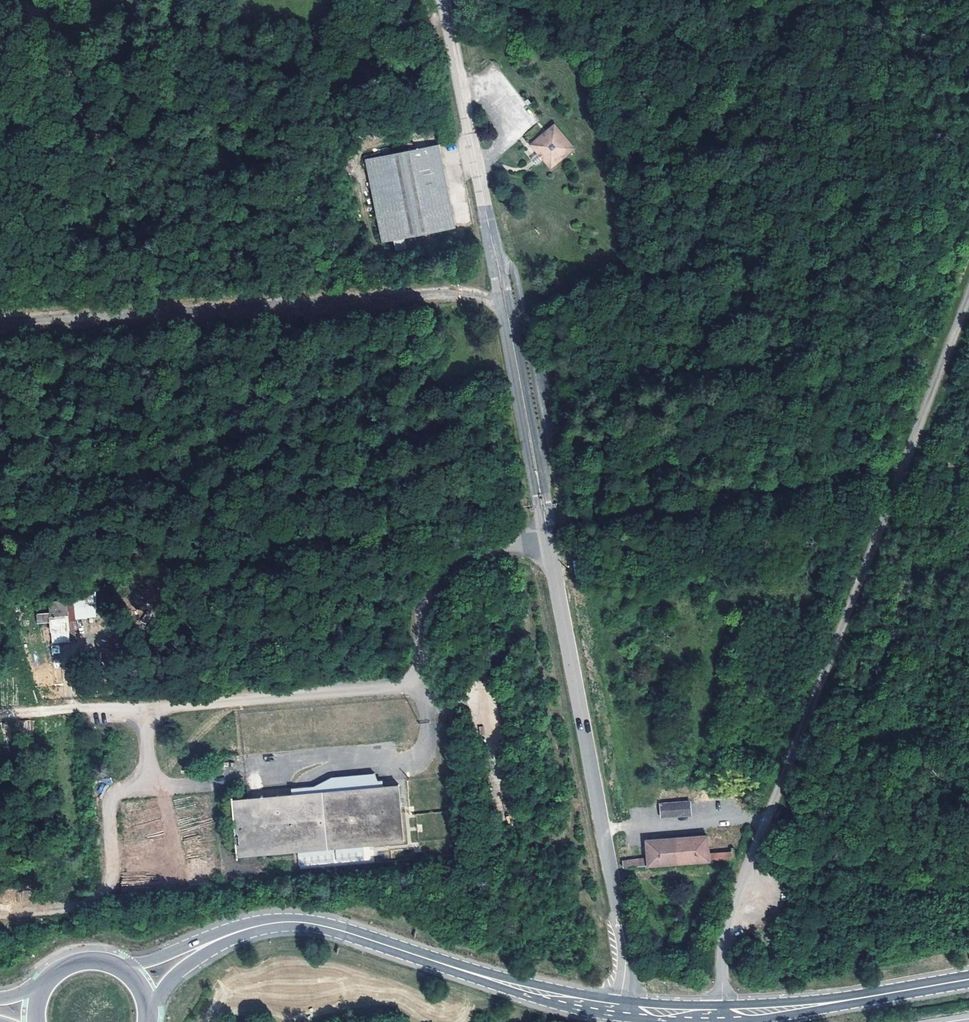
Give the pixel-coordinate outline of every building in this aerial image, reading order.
[(555,122),(530,143),(538,152),(540,155),(544,158),(551,167),(575,146),(555,122)] [(439,143),(364,158),(381,242),(457,227),(439,143)] [(540,161),(544,158),(540,155),(538,152),(531,158),(534,161),(537,164),(540,161)] [(581,557),(573,559),(576,575),(584,573),(581,557)] [(49,616),(50,631),(69,629),(67,615),(49,616)] [(315,784),(290,787),(290,792),(234,797),(239,856),(405,841),(400,782),(385,783),(384,779),(383,776),(378,777),(372,770),(330,774),(315,784)] [(660,818),(692,817),(691,801),(659,803),(660,818)] [(623,867),(736,857),(736,846),(730,846),(730,849),(710,851),(709,833),(646,839),(648,856),(622,859),(623,867)]
